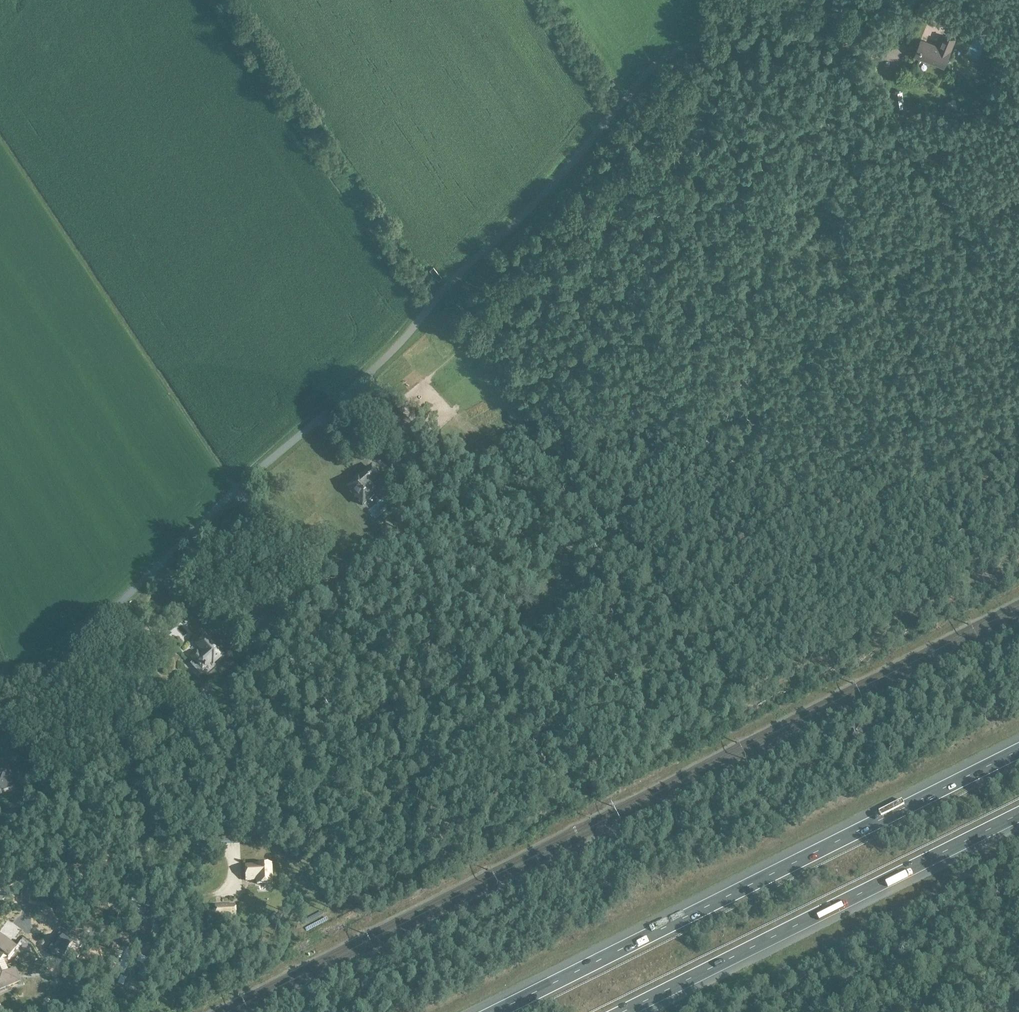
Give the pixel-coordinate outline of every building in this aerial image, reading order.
[(919,55),(945,66),(956,39),(945,35),(941,46),(925,40),(919,55)] [(382,431),(378,435),(386,443),(390,439),(382,431)] [(372,467),(348,488),(362,505),(373,496),(367,490),(381,478),(372,467)] [(211,661),(213,663),(221,656),(204,637),(196,644),(204,653),(200,656),(196,653),(191,657),(202,670),(211,661)] [(199,703),(211,693),(204,685),(192,696),(199,703)] [(12,773),(9,774),(6,767),(0,769),(0,786),(1,785),(3,789),(16,785),(12,773)] [(272,883),(271,863),(256,864),(256,865),(245,865),(246,880),(254,879),(255,884),(272,883)] [(135,894),(131,887),(118,895),(122,902),(135,894)] [(236,916),(235,905),(215,906),(216,918),(236,916)] [(62,929),(49,949),(58,955),(59,952),(66,956),(74,942),(69,938),(71,935),(62,929)] [(4,955),(8,958),(16,948),(0,936),(0,961),(4,955)] [(18,951),(20,952),(14,964),(19,967),(31,946),(24,941),(18,951)] [(20,980),(15,969),(2,975),(0,970),(0,983),(6,981),(9,986),(20,980)]
